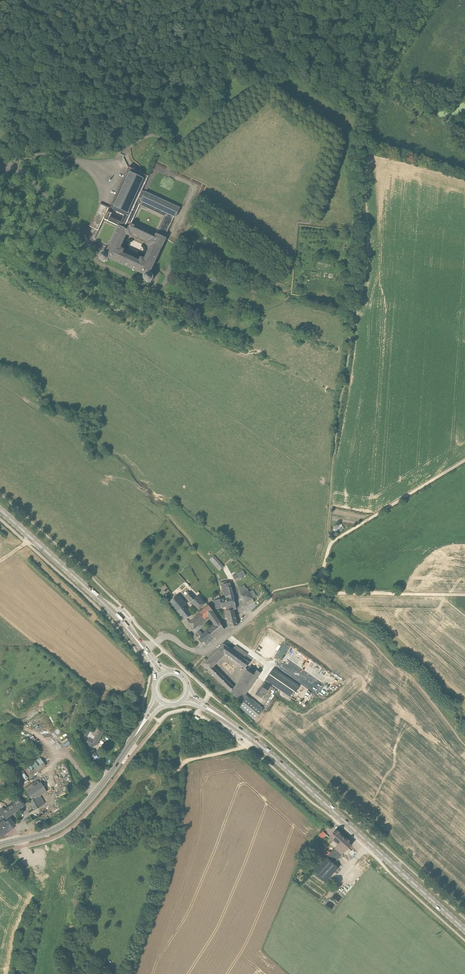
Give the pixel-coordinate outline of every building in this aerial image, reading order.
[(129,167),(128,168),(112,205),(131,214),(124,228),(119,226),(109,247),(109,248),(107,253),(106,252),(105,252),(104,252),(103,252),(102,252),(101,253),(100,254),(100,255),(99,256),(99,257),(100,258),(100,259),(100,260),(101,260),(102,261),(103,261),(104,261),(105,261),(106,261),(107,261),(107,260),(108,260),(109,259),(144,275),(144,276),(144,277),(144,278),(144,279),(145,280),(146,281),(147,281),(147,282),(148,282),(149,282),(150,282),(151,281),(152,281),(153,280),(153,279),(153,278),(154,277),(153,276),(153,275),(152,274),(152,273),(151,273),(150,272),(153,268),(163,246),(166,238),(165,238),(157,234),(155,238),(137,229),(139,227),(131,224),(140,204),(165,216),(167,213),(176,217),(180,208),(145,192),(142,190),(148,176),(129,167)] [(105,219),(108,212),(107,212),(107,211),(98,207),(90,226),(95,228),(98,230),(104,219),(105,219)] [(63,237),(64,230),(53,229),(53,236),(63,237)] [(197,276),(208,281),(210,276),(199,270),(197,276)] [(228,279),(212,273),(210,279),(226,284),(228,279)] [(200,297),(190,292),(188,295),(198,300),(200,297)] [(343,528),(340,523),(333,527),(337,532),(343,528)] [(220,571),(224,567),(214,555),(209,560),(220,571)] [(236,574),(238,578),(239,579),(246,575),(243,570),(236,574)] [(230,581),(225,582),(221,583),(221,586),(220,586),(221,591),(228,589),(232,588),(230,583),(230,581)] [(226,598),(234,597),(232,588),(228,589),(221,591),(222,591),(223,593),(224,592),(226,598),(222,599),(226,598)] [(249,591),(248,588),(247,588),(246,588),(242,591),(240,592),(242,595),(242,596),(245,602),(247,605),(254,602),(252,598),(252,597),(250,591),(249,591)] [(199,610),(205,604),(197,596),(195,598),(190,592),(185,596),(199,610)] [(187,603),(179,594),(171,601),(180,613),(181,613),(184,617),(185,618),(186,619),(192,615),(184,605),(187,603)] [(226,606),(235,604),(235,601),(234,597),(226,598),(222,599),(224,607),(226,607),(226,606)] [(222,599),(220,599),(214,601),(216,609),(224,607),(222,599)] [(226,607),(227,611),(226,611),(231,628),(238,625),(233,610),(236,609),(235,604),(226,606),(226,607)] [(208,616),(214,625),(214,624),(215,625),(217,628),(215,630),(218,633),(223,628),(209,606),(189,623),(194,629),(205,619),(208,616)] [(207,631),(213,638),(218,633),(215,630),(217,628),(215,625),(214,624),(214,625),(207,631)] [(200,630),(197,632),(197,633),(206,644),(213,638),(207,631),(203,634),(200,630)] [(232,650),(223,644),(217,651),(217,650),(216,651),(213,654),(220,661),(225,655),(240,665),(245,669),(250,663),(244,659),(248,654),(236,646),(235,646),(232,650)] [(213,654),(207,660),(203,665),(238,700),(244,692),(246,694),(261,673),(257,670),(250,665),(247,670),(246,670),(246,671),(235,687),(214,667),(220,661),(213,654)] [(265,680),(291,698),(300,686),(274,667),(265,680)] [(262,698),(271,686),(266,682),(257,695),(262,698)] [(268,695),(274,687),(272,685),(263,698),(265,700),(268,695)] [(244,692),(238,700),(242,704),(239,707),(243,710),(255,720),(264,709),(246,694),(244,692)] [(75,724),(76,725),(80,727),(84,721),(78,718),(75,724)] [(100,727),(95,725),(92,731),(84,727),(82,733),(91,738),(94,740),(98,732),(102,735),(105,730),(100,727)] [(97,745),(102,735),(98,732),(94,740),(91,738),(89,741),(91,742),(90,744),(91,744),(90,746),(95,748),(96,745),(97,745)] [(91,759),(93,758),(97,755),(94,750),(89,752),(88,751),(87,752),(91,759)] [(41,756),(27,767),(33,775),(47,764),(41,756)] [(29,802),(33,810),(39,806),(43,804),(40,799),(37,801),(35,799),(47,791),(41,782),(39,783),(34,786),(27,791),(30,797),(29,802)] [(5,819),(7,817),(23,806),(18,799),(5,809),(3,807),(0,809),(0,813),(1,813),(5,819)] [(14,826),(7,817),(5,819),(1,813),(0,814),(0,834),(1,836),(14,826)] [(336,830),(329,838),(333,841),(330,844),(335,848),(338,845),(345,838),(345,837),(337,830),(336,830)] [(322,831),(318,836),(322,840),(326,835),(322,831)] [(338,845),(345,852),(349,848),(352,844),(345,838),(338,845)] [(330,853),(326,857),(334,864),(345,852),(338,845),(335,848),(330,853)] [(339,868),(334,864),(326,857),(313,872),(325,883),(339,868)]
